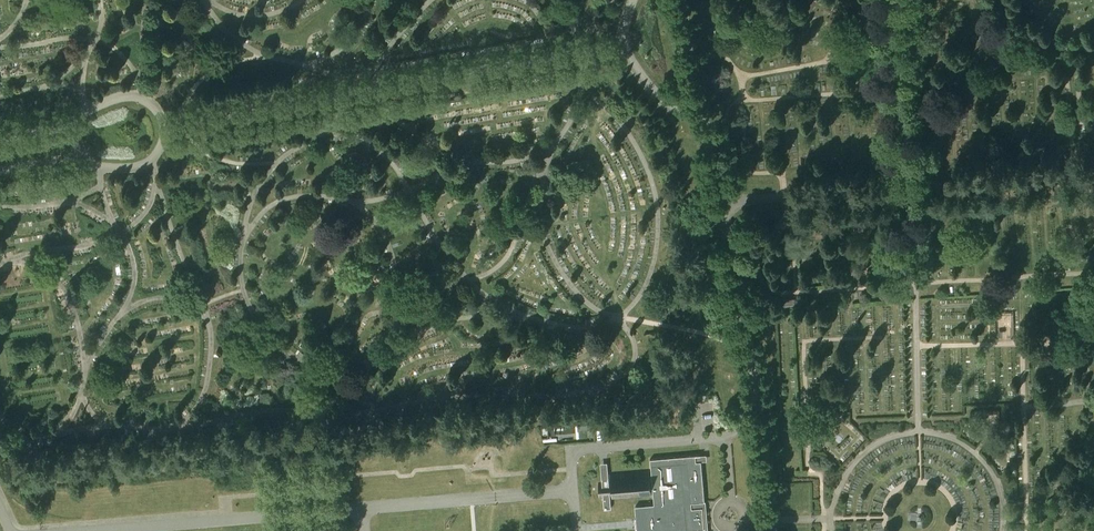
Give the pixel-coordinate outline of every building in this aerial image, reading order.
[(585,424),(578,425),(578,424),(575,425),(576,436),(573,436),(574,440),(587,439),(586,429),(585,424)] [(703,528),(704,528),(702,507),(701,507),(700,502),(705,501),(701,461),(696,461),(696,455),(701,455),(701,454),(650,458),(652,477),(650,477),(649,469),(610,472),(611,481),(609,481),(609,479),(602,480),(602,482),(598,482),(599,497),(603,497),(604,509),(611,508),(610,497),(612,497),(612,500),(651,497),(651,488),(653,488),(654,504),(635,506),(636,523),(637,530),(703,530),(703,528)]
